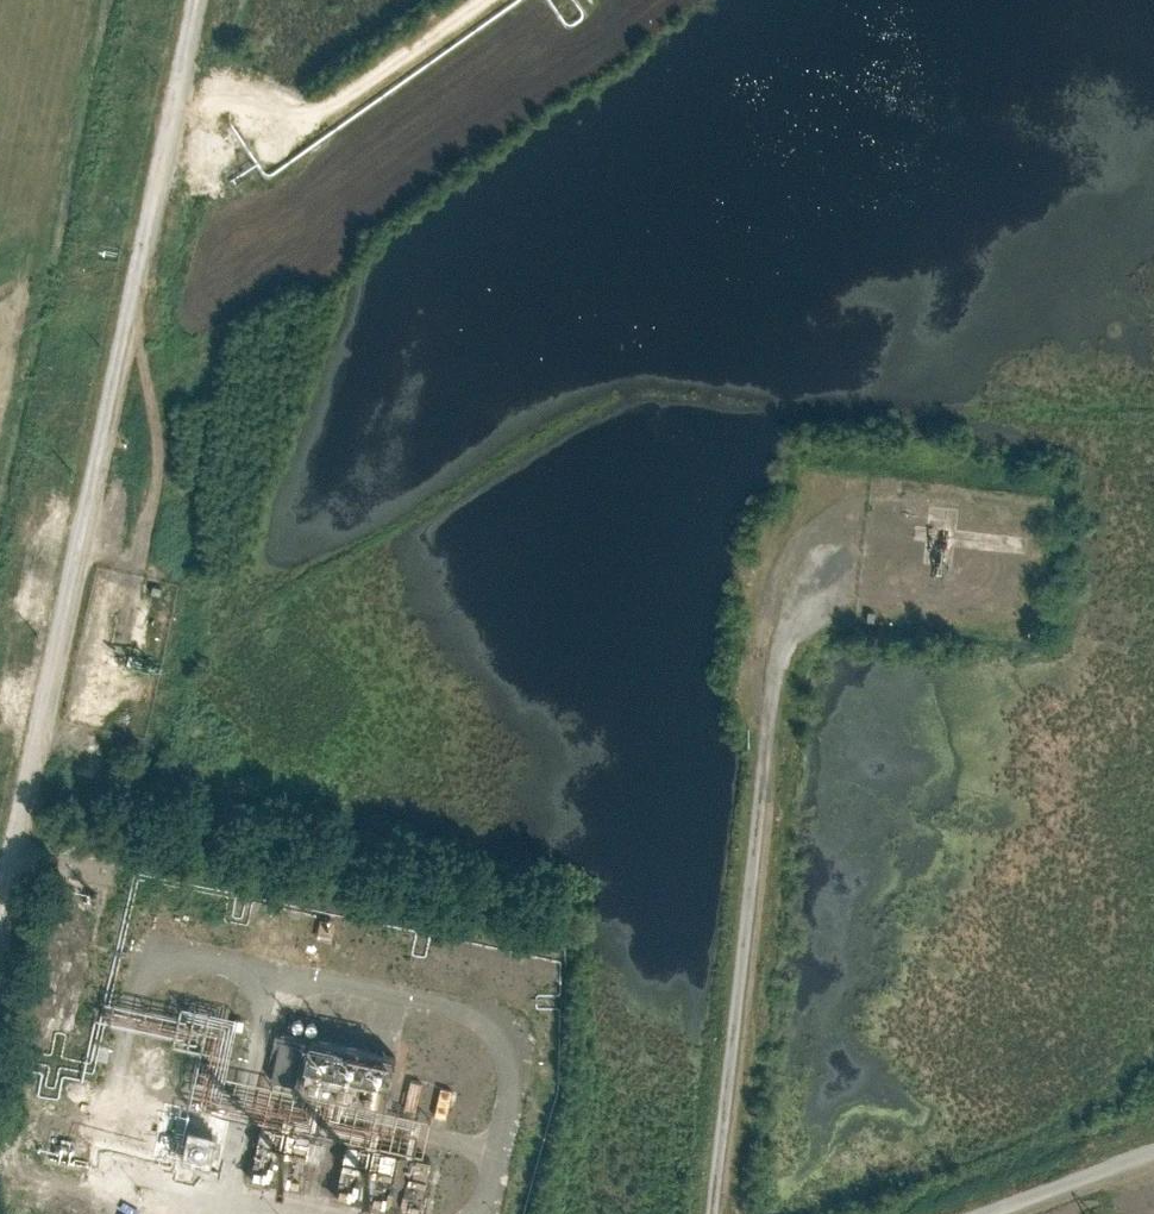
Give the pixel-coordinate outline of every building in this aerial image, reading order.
[(392,1085),(396,1053),(277,1039),(272,1083),(370,1095),(372,1083),(392,1085)] [(402,1105),(446,1117),(454,1088),(410,1076),(402,1105)]
